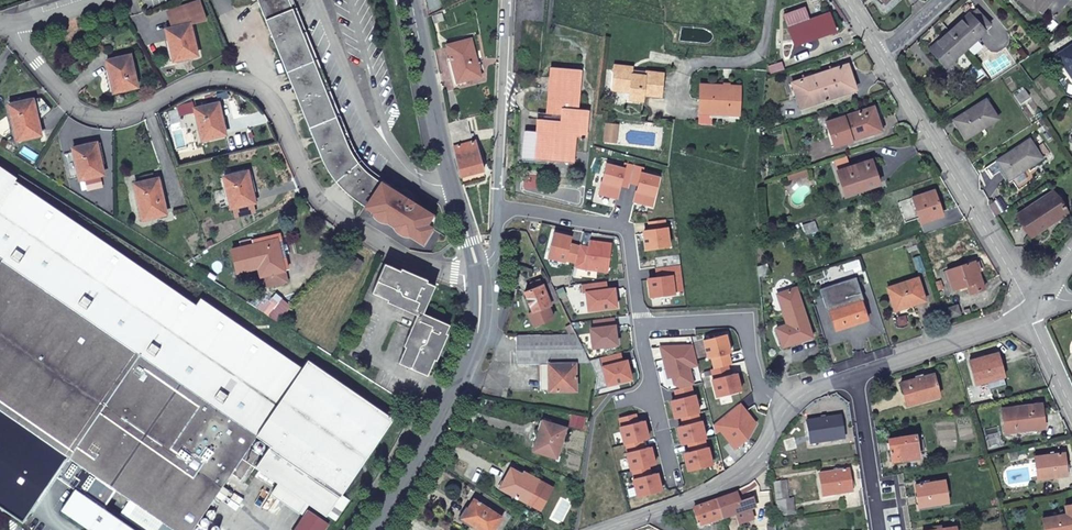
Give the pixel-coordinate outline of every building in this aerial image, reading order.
[(288,0),(257,0),(318,150),(329,171),(344,190),(364,204),(365,202),(379,181),(362,167),(350,151),(288,0)] [(1035,12),(1045,0),(1020,0),(1035,12)] [(177,25),(165,28),(172,59),(197,54),(191,26),(206,23),(201,3),(173,8),(177,25)] [(784,16),(794,44),(834,29),(828,14),(808,21),(803,9),(784,16)] [(440,13),(431,16),(433,23),(442,20),(440,13)] [(969,13),(949,31),(965,50),(986,31),(969,13)] [(965,50),(949,31),(929,49),(946,67),(965,50)] [(470,39),(448,45),(457,82),(480,75),(470,39)] [(1057,55),(1071,78),(1071,45),(1057,55)] [(129,54),(105,59),(112,90),(137,85),(129,54)] [(768,67),(771,74),(784,69),(781,62),(768,67)] [(847,64),(792,82),(800,108),(856,89),(847,64)] [(613,66),(612,74),(619,75),(617,91),(629,93),(628,100),(643,101),(644,95),(662,97),(664,73),(646,72),(645,76),(632,74),(633,68),(613,66)] [(553,150),(573,152),(575,135),(585,135),(587,110),(577,109),(580,70),(551,67),(550,78),(555,78),(554,93),(548,93),(547,113),(551,114),(550,120),(538,119),(536,132),(525,131),(524,141),(531,142),(529,158),(552,160),(553,150)] [(619,75),(612,74),(610,91),(617,91),(619,75)] [(723,86),(700,85),(699,113),(698,124),(712,124),(712,113),(728,114),(728,107),(738,107),(739,87),(728,86),(728,89),(723,89),(723,86)] [(33,98),(9,103),(17,138),(41,133),(33,98)] [(997,118),(985,99),(954,119),(964,136),(983,124),(984,126),(997,118)] [(218,102),(195,107),(202,138),(226,133),(218,102)] [(826,122),(833,146),(881,131),(874,111),(862,114),(861,111),(826,122)] [(472,142),(467,118),(455,121),(461,144),(472,142)] [(461,144),(455,121),(448,123),(460,176),(483,170),(476,141),(472,142),(461,144)] [(606,126),(605,134),(609,134),(609,131),(616,132),(617,127),(606,126)] [(615,141),(616,132),(609,131),(609,134),(605,134),(605,139),(615,141)] [(1029,139),(997,161),(1009,180),(1042,158),(1029,139)] [(96,141),(73,146),(80,177),(103,172),(96,141)] [(572,162),(573,152),(553,150),(552,160),(572,162)] [(834,160),(837,171),(850,167),(846,156),(834,160)] [(871,160),(855,165),(857,168),(868,165),(875,186),(879,185),(871,160)] [(606,164),(599,193),(617,198),(620,185),(628,187),(629,182),(634,165),(626,163),(624,168),(606,164)] [(22,519),(67,454),(69,455),(56,474),(75,488),(61,508),(94,529),(190,529),(210,502),(216,493),(231,471),(240,477),(258,452),(248,445),(256,434),(269,443),(255,464),(278,480),(271,490),(300,510),(307,499),(326,512),(392,414),(305,355),(299,365),(200,296),(195,303),(15,179),(17,176),(0,164),(0,504),(22,519)] [(643,167),(634,165),(629,182),(638,184),(634,201),(652,205),(659,177),(642,173),(643,167)] [(855,165),(837,171),(845,196),(875,186),(868,165),(857,168),(855,165)] [(224,174),(232,206),(255,200),(247,169),(224,174)] [(806,169),(788,175),(789,179),(801,175),(801,177),(808,174),(806,169)] [(165,211),(157,176),(134,181),(142,217),(165,211)] [(226,204),(220,179),(210,181),(217,206),(226,204)] [(379,181),(365,202),(421,238),(430,226),(425,222),(431,213),(379,181)] [(935,191),(912,198),(920,223),(932,219),(930,216),(942,212),(935,191)] [(1054,192),(1017,215),(1031,236),(1067,213),(1054,192)] [(988,205),(995,216),(1001,212),(994,201),(988,205)] [(665,219),(648,221),(650,229),(644,230),(645,236),(644,237),(645,249),(670,246),(667,227),(666,227),(665,219)] [(814,222),(803,226),(806,234),(817,230),(814,222)] [(566,235),(554,232),(548,256),(565,261),(566,259),(575,262),(579,246),(570,243),(571,238),(565,236),(566,235)] [(284,268),(276,237),(253,243),(257,261),(260,274),(284,268)] [(575,262),(574,266),(582,268),(608,271),(612,243),(589,240),(588,247),(580,244),(579,246),(575,262)] [(257,261),(253,243),(242,246),(246,263),(257,261)] [(353,254),(347,264),(355,270),(361,260),(353,254)] [(946,270),(952,290),(967,285),(970,293),(984,289),(975,261),(946,270)] [(386,299),(416,313),(419,314),(421,311),(433,284),(425,280),(426,279),(384,262),(372,290),(387,297),(386,299)] [(684,290),(680,264),(659,266),(660,276),(656,276),(649,277),(650,286),(649,286),(650,296),(674,293),(674,291),(684,290)] [(766,264),(757,267),(758,276),(769,273),(766,264)] [(284,268),(260,274),(263,285),(287,279),(284,268)] [(887,288),(895,310),(926,300),(918,277),(887,288)] [(607,280),(581,283),(582,292),(586,292),(588,310),(617,306),(615,287),(608,288),(607,280)] [(548,305),(560,301),(550,282),(524,292),(532,311),(528,313),(533,325),(552,318),(548,305)] [(811,336),(795,288),(783,292),(790,311),(784,312),(788,324),(776,328),(782,346),(811,336)] [(861,299),(829,310),(835,329),(867,319),(861,299)] [(398,360),(425,373),(433,357),(435,358),(446,332),(444,331),(448,323),(421,311),(419,314),(416,313),(403,344),(405,345),(398,360)] [(726,333),(703,339),(708,357),(711,356),(714,368),(727,364),(731,363),(728,352),(731,351),(726,333)] [(575,364),(590,364),(588,360),(576,335),(516,335),(517,364),(540,364),(575,364)] [(693,345),(660,346),(667,372),(671,371),(672,376),(674,383),(681,387),(690,385),(694,384),(689,367),(698,364),(693,345)] [(597,377),(596,384),(607,381),(607,384),(631,378),(629,368),(627,369),(625,360),(623,361),(620,362),(617,352),(588,360),(590,364),(597,377)] [(976,384),(989,381),(1002,377),(1004,376),(999,357),(984,361),(982,356),(970,360),(976,384)] [(575,390),(575,364),(540,364),(540,391),(575,390)] [(714,368),(712,368),(714,378),(712,378),(717,396),(741,390),(738,378),(736,378),(735,372),(730,374),(727,364),(714,368)] [(933,374),(901,383),(907,405),(940,396),(933,374)] [(1002,377),(989,381),(990,387),(1004,383),(1002,377)] [(693,394),(690,385),(681,387),(675,389),(677,398),(672,399),(673,406),(672,406),(675,418),(682,416),(684,424),(678,425),(680,432),(679,432),(682,444),(688,442),(690,450),(685,451),(687,458),(685,458),(688,470),(712,464),(707,446),(706,446),(704,438),(705,438),(701,420),(699,420),(697,412),(699,412),(694,394),(693,394)] [(739,403),(713,423),(715,433),(722,428),(726,433),(725,434),(736,448),(747,438),(748,428),(755,423),(745,409),(744,409),(739,403)] [(1041,404),(1002,409),(1005,433),(1044,428),(1041,404)] [(635,413),(620,417),(622,425),(620,425),(625,443),(626,443),(628,451),(627,451),(631,469),(633,469),(635,477),(633,477),(638,496),(662,490),(659,478),(657,478),(656,472),(650,473),(648,465),(655,463),(652,452),(651,452),(649,446),(644,447),(642,439),(649,437),(646,426),(644,426),(643,420),(637,421),(635,413)] [(840,417),(806,422),(810,445),(843,440),(840,417)] [(533,450),(557,458),(566,428),(542,421),(533,450)] [(916,435),(889,440),(892,461),(919,457),(918,451),(924,449),(923,439),(916,440),(916,435)] [(261,438),(257,437),(255,438),(252,442),(253,447),(260,449),(264,442),(261,438)] [(1064,453),(1035,456),(1038,478),(1067,474),(1064,453)] [(507,492),(526,502),(534,506),(540,509),(552,487),(526,474),(525,476),(510,468),(501,486),(508,490),(507,492)] [(847,471),(819,475),(822,498),(851,493),(847,471)] [(945,480),(916,485),(919,507),(948,501),(945,480)] [(780,481),(773,482),(777,516),(786,515),(784,499),(782,500),(780,481)] [(221,498),(216,493),(210,502),(215,505),(221,498)] [(717,501),(723,519),(736,515),(739,525),(753,520),(749,510),(755,509),(751,500),(739,504),(736,495),(717,501)] [(462,518),(481,529),(493,529),(501,517),(474,500),(462,518)] [(717,501),(693,509),(699,528),(723,519),(717,501)] [(1065,506),(1067,514),(1042,518),(1045,529),(1071,529),(1071,505),(1065,506)] [(293,529),(323,529),(329,521),(309,507),(293,529)]
